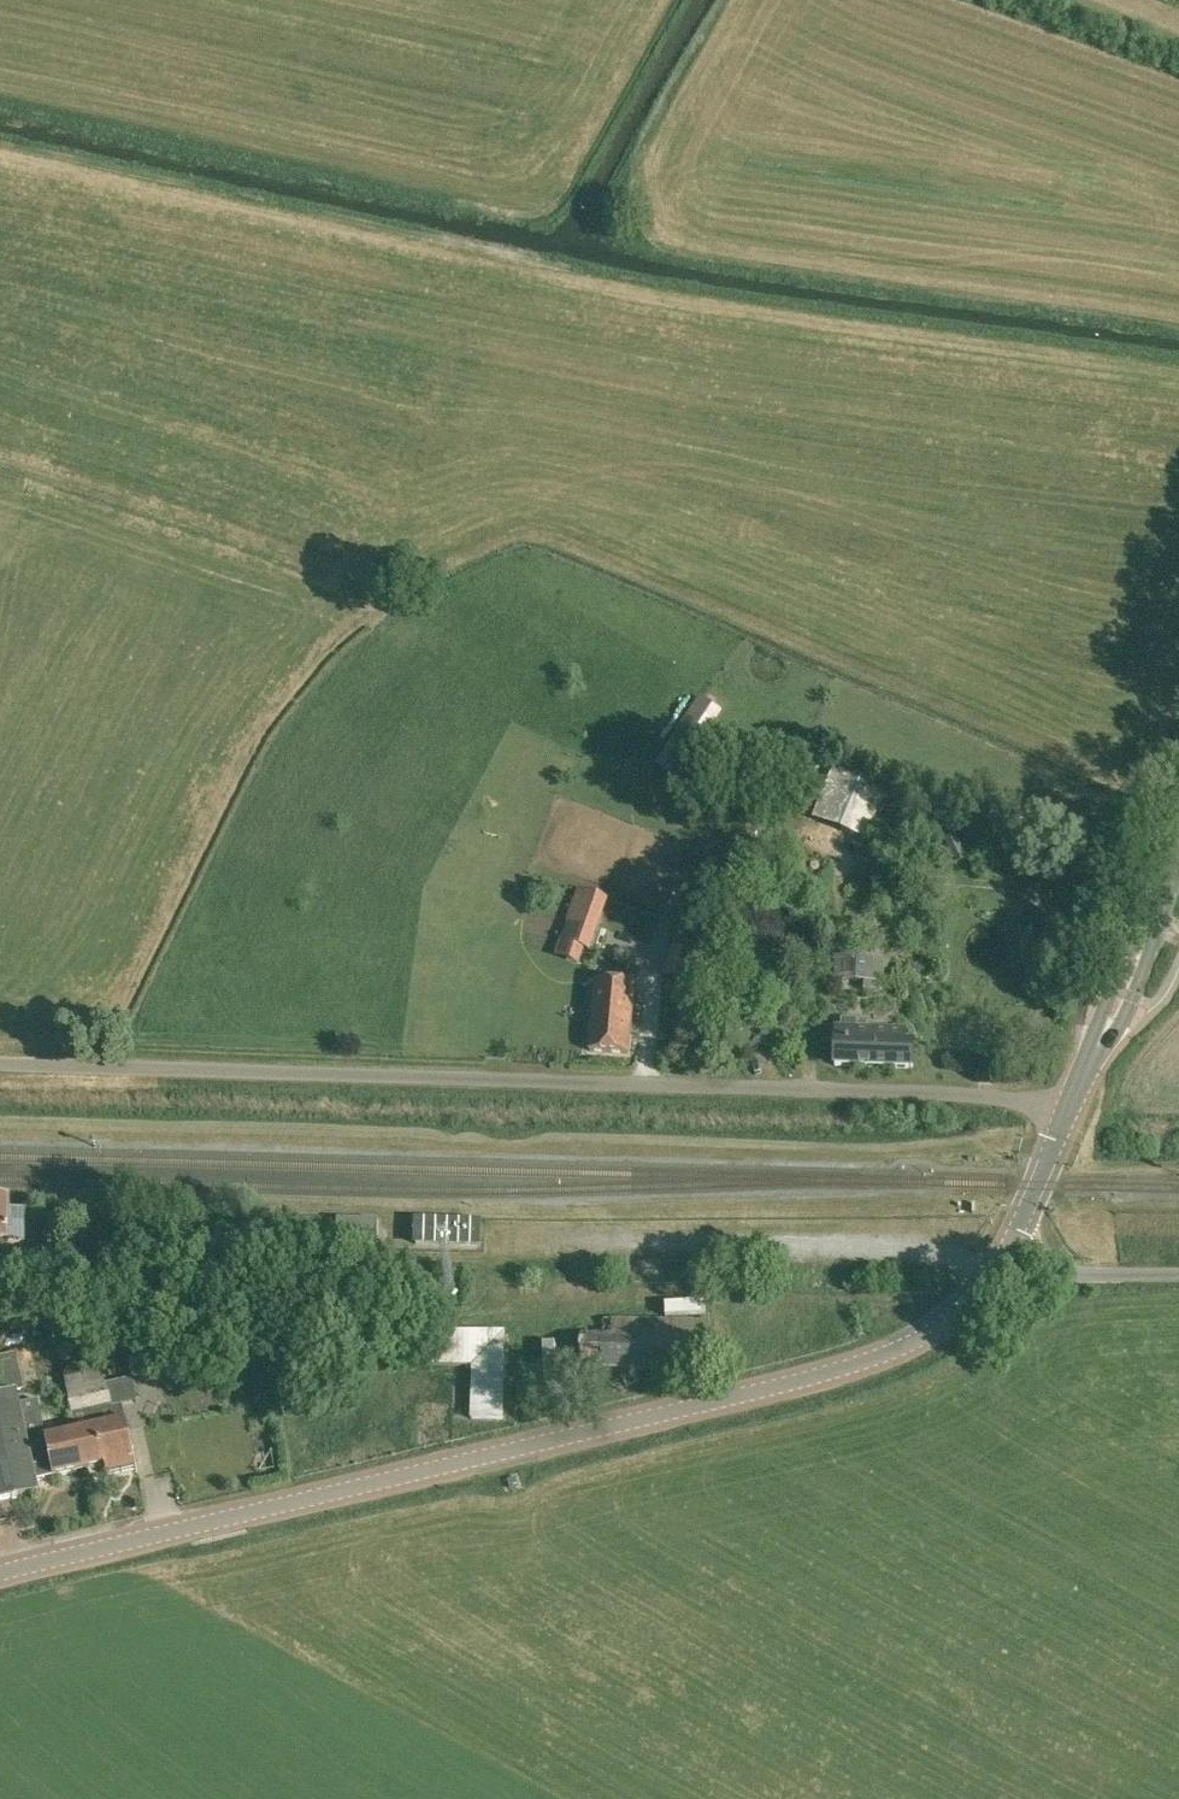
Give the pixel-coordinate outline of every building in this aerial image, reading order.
[(656,762),(678,777),(721,713),(699,697),(656,762)] [(773,836),(816,855),(828,825),(871,843),(893,788),(808,750),(773,836)] [(589,951),(607,898),(577,888),(559,941),(589,951)] [(698,950),(675,943),(665,977),(689,984),(698,950)] [(838,980),(864,981),(878,982),(879,957),(838,956),(838,980)] [(590,1051),(629,1054),(634,983),(595,980),(590,1051)] [(878,982),(864,981),(863,990),(882,990),(883,982),(878,982)] [(841,1017),(840,1030),(837,1030),(835,1064),(911,1068),(912,1044),(902,1044),(903,1028),(857,1025),(857,1018),(841,1017)] [(10,1249),(10,1247),(25,1247),(26,1213),(10,1213),(10,1203),(0,1203),(0,1249),(10,1249)] [(415,1244),(478,1245),(478,1223),(416,1222),(415,1244)] [(708,1291),(666,1293),(667,1308),(708,1306),(708,1291)] [(578,1371),(713,1372),(714,1366),(727,1366),(727,1347),(715,1347),(716,1338),(717,1320),(602,1317),(602,1336),(580,1335),(578,1371)] [(471,1419),(503,1420),(504,1335),(434,1334),(434,1366),(472,1367),(471,1419)] [(133,1351),(132,1372),(154,1373),(154,1351),(133,1351)] [(24,1391),(15,1353),(0,1357),(0,1396),(24,1391)] [(226,1372),(228,1384),(241,1382),(238,1369),(226,1372)] [(85,1470),(105,1466),(107,1476),(137,1469),(122,1405),(138,1401),(133,1377),(107,1383),(104,1371),(65,1381),(77,1433),(47,1439),(41,1411),(21,1416),(16,1392),(0,1396),(0,1500),(38,1492),(36,1482),(85,1470)]
